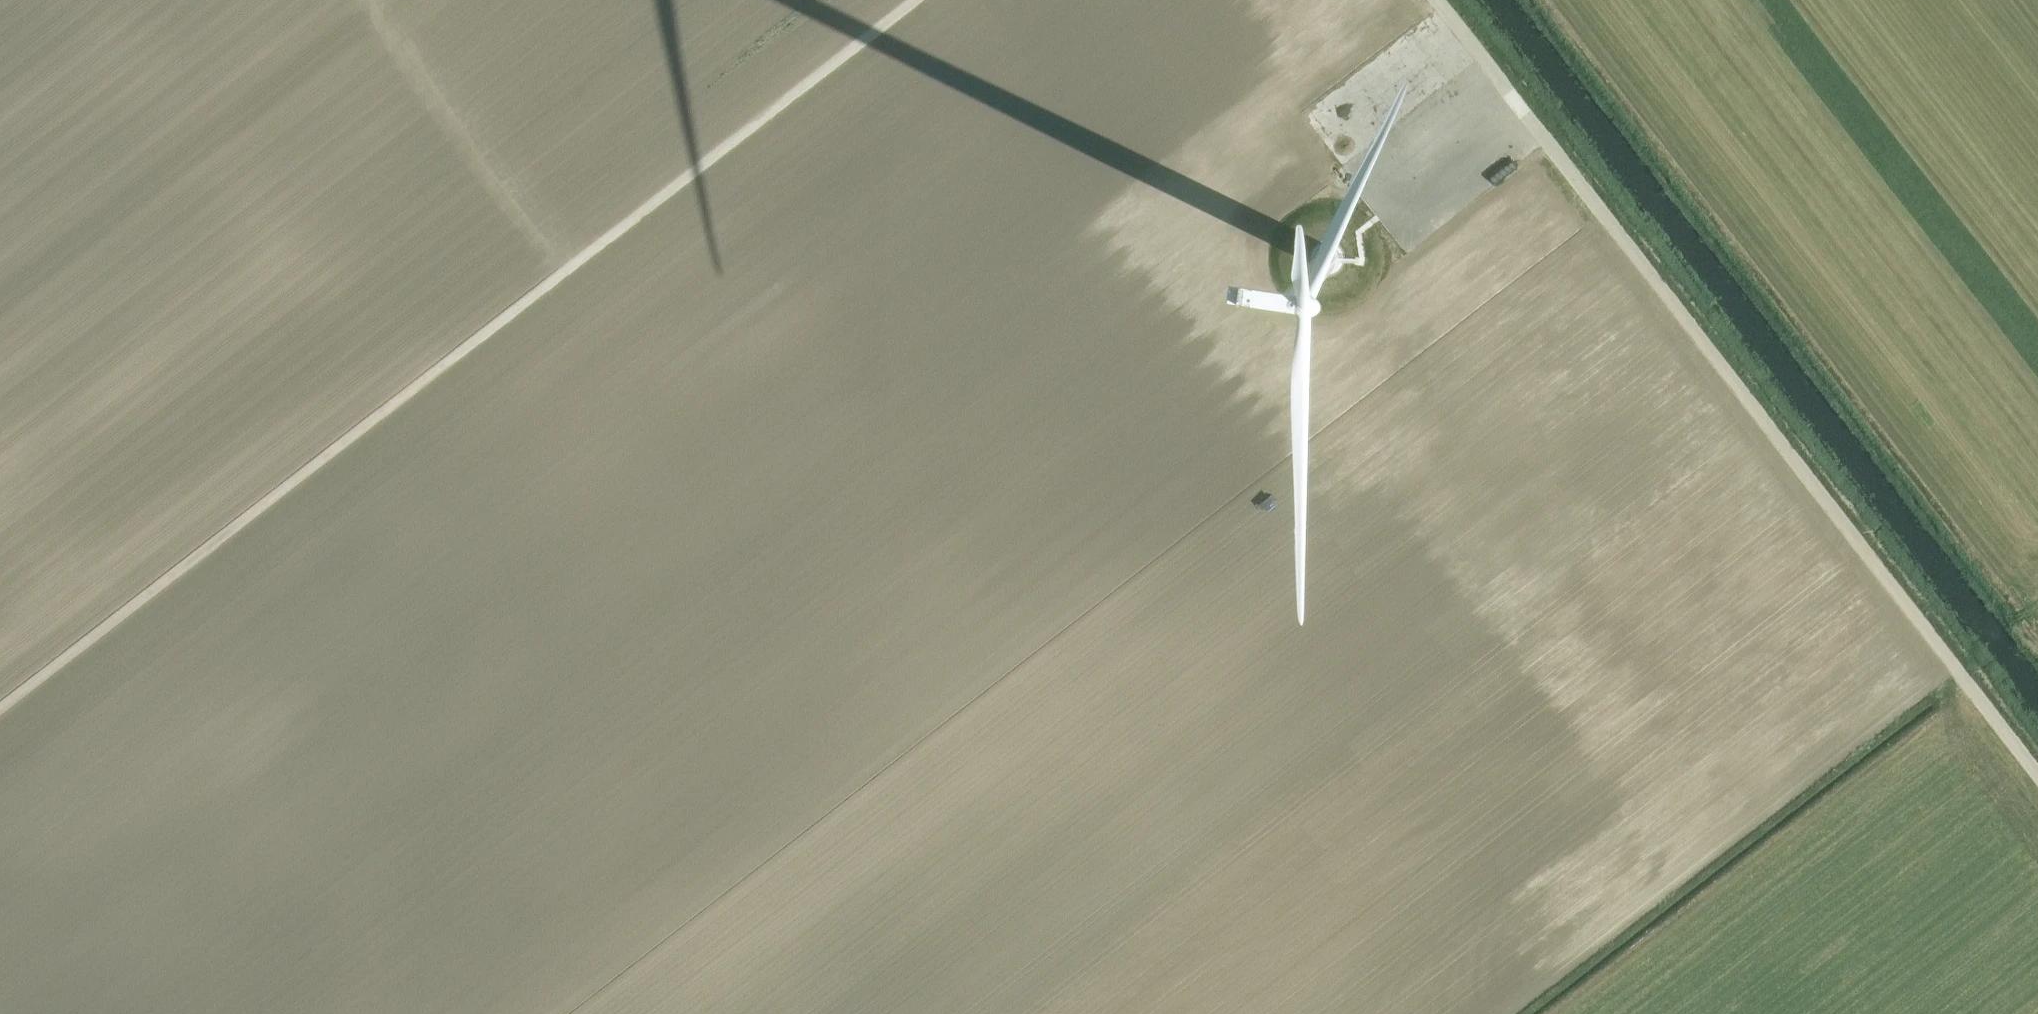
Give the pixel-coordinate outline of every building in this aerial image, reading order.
[(1339,260),(1339,258),(1339,256),(1339,254),(1338,252),(1337,251),(1336,249),(1334,248),(1333,247),(1331,246),(1329,246),(1327,246),(1325,246),(1324,246),(1322,247),(1320,248),(1319,249),(1318,251),(1317,252),(1316,254),(1315,256),(1315,258),(1315,260),(1316,262),(1317,263),(1318,265),(1319,266),(1320,268),(1322,269),(1324,269),(1325,270),(1327,270),(1329,270),(1331,269),(1333,269),(1334,268),(1336,266),(1337,265),(1338,263),(1339,262),(1339,260)]
